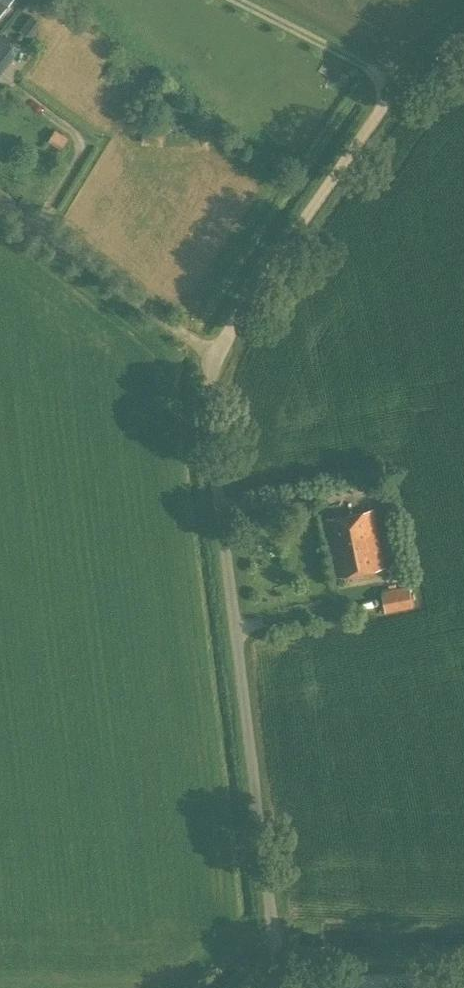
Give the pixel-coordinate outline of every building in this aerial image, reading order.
[(13,0),(0,0),(0,16),(13,0)] [(20,48),(2,34),(0,36),(0,75),(20,48)] [(373,509),(325,519),(337,576),(385,566),(373,509)] [(386,611),(414,606),(414,605),(422,603),(415,570),(387,575),(390,589),(382,591),(386,611)]
